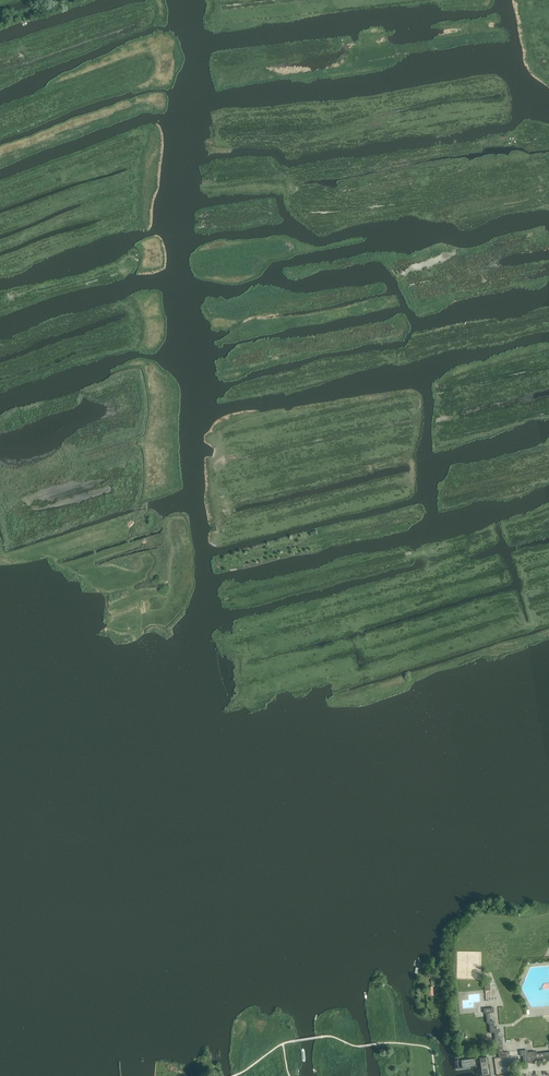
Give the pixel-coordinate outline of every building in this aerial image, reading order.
[(498,1052),(499,1058),(507,1057),(507,1056),(507,1055),(509,1055),(509,1052),(507,1052),(502,1053),(502,1044),(502,1043),(502,1040),(499,1041),(498,1033),(500,1032),(499,1028),(495,1028),(494,1024),(495,1024),(494,1021),(490,1021),(490,1013),(494,1013),(494,1008),(484,1009),(484,1014),(486,1013),(487,1023),(489,1025),(490,1033),(494,1033),(495,1042),(497,1044),(498,1044),(498,1052)] [(520,1051),(520,1054),(523,1053),(523,1056),(523,1060),(524,1061),(526,1061),(527,1061),(528,1063),(532,1062),(532,1060),(534,1060),(536,1060),(535,1059),(536,1059),(544,1058),(544,1056),(548,1055),(548,1052),(544,1053),(535,1054),(535,1051),(527,1052),(527,1050),(520,1051)] [(482,1075),(490,1074),(487,1057),(480,1057),(481,1065),(480,1065),(482,1075)] [(458,1069),(470,1067),(477,1066),(476,1058),(456,1060),(458,1069)]
